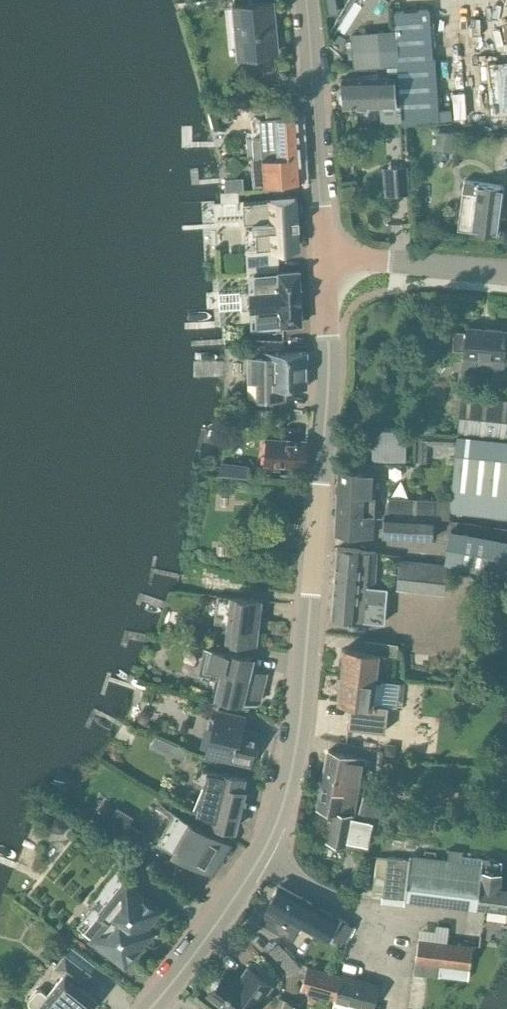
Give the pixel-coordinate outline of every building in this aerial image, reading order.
[(270,55),(273,52),(278,51),(273,1),(232,5),(236,55),(259,53),(263,56),(270,55)] [(354,68),(398,64),(395,30),(352,34),(354,68)] [(506,110),(506,61),(486,63),(490,111),(506,110)] [(343,90),(340,94),(340,101),(344,104),(344,107),(380,104),(381,120),(401,118),(400,100),(395,100),(393,75),(381,76),(381,75),(343,77),(343,90)] [(451,109),(438,109),(439,120),(452,119),(451,109)] [(263,157),(300,155),(297,114),(260,117),(261,137),(252,137),(254,155),(263,154),(263,157)] [(453,152),(454,134),(435,133),(434,151),(453,152)] [(300,155),(263,157),(265,183),(302,181),(300,155)] [(384,195),(409,193),(407,165),(382,167),(384,195)] [(226,178),(224,178),(224,190),(226,190),(244,189),(243,185),(243,177),(235,178),(226,178)] [(497,235),(503,186),(464,181),(457,229),(497,235)] [(238,191),(221,192),(221,203),(239,202),(238,191)] [(269,200),(243,201),(245,221),(253,221),(254,229),(256,229),(257,247),(246,247),(247,272),(248,272),(253,271),(253,273),(279,272),(278,247),(298,246),(297,227),(300,226),(300,218),(296,218),(295,198),(269,200)] [(243,291),(219,292),(220,309),(244,308),(244,309),(250,309),(252,309),(255,309),(256,326),(282,325),(301,324),(298,271),(279,272),(253,273),(254,290),(249,291),(243,291)] [(454,349),(466,350),(465,365),(465,374),(503,377),(504,363),(506,363),(506,333),(506,329),(468,326),(468,332),(455,331),(454,349)] [(307,386),(307,352),(269,352),(269,355),(248,355),(248,381),(259,381),(259,398),(283,398),(283,386),(307,386)] [(506,441),(506,400),(462,396),(458,436),(506,441)] [(241,406),(240,422),(269,425),(271,409),(241,406)] [(405,461),(405,429),(373,429),(372,461),(405,461)] [(419,435),(418,461),(426,461),(427,444),(454,445),(454,436),(419,435)] [(458,436),(457,440),(456,453),(450,511),(506,516),(506,441),(458,436)] [(305,466),(307,440),(267,437),(264,463),(271,464),(270,468),(281,469),(281,464),(305,466)] [(373,536),(374,522),(377,472),(341,470),(337,534),(373,536)] [(449,517),(449,510),(450,501),(388,497),(387,513),(384,513),(382,537),(432,540),(433,517),(449,517)] [(495,573),(506,576),(506,541),(500,540),(451,531),(444,565),(446,565),(495,573)] [(384,621),(388,575),(375,574),(377,551),(370,551),(360,550),(360,549),(338,547),(332,616),(354,618),(364,619),(384,621)] [(400,561),(397,588),(427,591),(444,592),(446,567),(446,565),(444,565),(444,566),(435,565),(401,561),(400,561)] [(257,644),(262,600),(232,596),(227,641),(257,644)] [(375,679),(378,654),(385,655),(385,654),(396,655),(398,643),(365,639),(364,651),(344,648),(341,675),(375,678),(375,679)] [(265,674),(249,670),(252,657),(205,646),(205,647),(209,648),(204,668),(209,670),(208,673),(217,675),(218,672),(223,673),(218,692),(217,692),(217,693),(258,703),(259,700),(258,700),(265,674)] [(379,679),(375,679),(375,678),(341,675),(337,700),(349,702),(346,727),(384,732),(387,706),(372,704),(373,695),(377,696),(379,679)] [(249,762),(256,733),(240,728),(243,716),(218,710),(208,751),(249,762)] [(385,744),(384,755),(395,757),(397,745),(385,744)] [(176,745),(172,755),(175,756),(185,760),(188,750),(179,747),(176,745)] [(329,751),(322,782),(359,790),(364,758),(329,751)] [(245,778),(245,777),(203,767),(203,768),(207,769),(204,783),(192,809),(197,811),(196,813),(215,818),(214,824),(235,829),(235,828),(244,791),(244,790),(239,789),(242,778),(245,778)] [(322,783),(317,808),(332,811),(326,841),(346,845),(347,841),(367,845),(372,821),(351,817),(351,815),(355,801),(359,790),(322,782),(322,783)] [(365,790),(359,813),(371,816),(371,814),(377,793),(377,792),(366,789),(365,788),(365,790)] [(111,817),(106,825),(139,845),(142,840),(146,833),(129,823),(133,816),(117,807),(111,817)] [(211,870),(228,842),(176,811),(160,839),(211,870)] [(55,816),(51,821),(52,827),(57,832),(63,831),(67,826),(67,820),(62,815),(55,816)] [(140,869),(150,857),(136,845),(126,857),(140,869)] [(361,874),(358,894),(380,896),(405,899),(477,908),(478,906),(477,906),(478,897),(479,897),(483,864),(481,864),(461,862),(446,860),(411,856),(377,851),(374,876),(361,874)] [(478,906),(506,910),(506,887),(498,886),(502,860),(482,858),(481,864),(483,864),(479,897),(478,897),(477,906),(478,906)] [(142,931),(160,908),(125,880),(99,911),(93,906),(78,925),(90,935),(89,937),(125,965),(149,936),(142,931)] [(353,925),(280,886),(261,919),(282,931),(289,917),(342,946),(353,925)] [(468,980),(472,946),(419,939),(414,973),(428,975),(468,980)] [(291,975),(301,966),(279,942),(269,951),(291,975)] [(80,985),(89,973),(65,954),(55,967),(64,974),(48,994),(41,989),(36,990),(29,999),(29,1004),(35,1008),(89,1008),(97,999),(80,985)] [(335,999),(342,976),(308,966),(301,989),(335,999)] [(249,968),(248,969),(239,983),(225,973),(224,972),(220,978),(219,977),(217,979),(213,983),(212,985),(212,988),(212,989),(208,995),(209,995),(229,1008),(256,1008),(263,1000),(262,999),(261,999),(260,999),(270,985),(271,984),(249,968)] [(342,976),(335,999),(371,1008),(377,986),(342,976)] [(274,1008),(302,1008),(303,1006),(279,997),(274,1008)]
